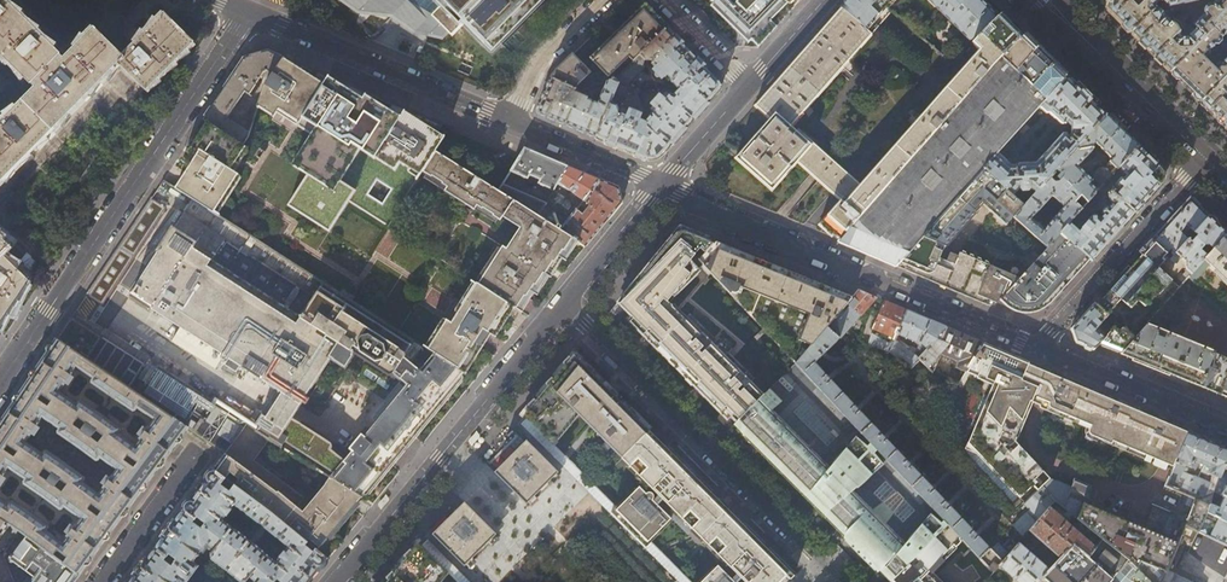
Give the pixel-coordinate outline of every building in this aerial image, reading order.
[(35,89),(65,58),(6,0),(0,0),(0,54),(35,89)] [(74,19),(91,1),(90,0),(54,0),(74,19)] [(369,38),(407,0),(331,0),(369,38)] [(453,39),(465,27),(491,52),(543,0),(413,0),(453,39)] [(757,47),(769,34),(792,7),(782,0),(710,0),(757,47)] [(890,11),(888,9),(878,0),(848,0),(841,8),(871,33),(890,11)] [(888,9),(895,0),(878,0),(888,9)] [(998,16),(981,0),(928,0),(971,42),(998,16)] [(1106,8),(1116,18),(1131,32),(1155,8),(1157,8),(1152,4),(1155,0),(1143,0),(1143,1),(1138,6),(1137,6),(1130,0),(1131,0),(1108,0),(1106,8)] [(1212,4),(1211,5),(1209,5),(1207,6),(1204,7),(1203,9),(1203,11),(1204,14),(1193,25),(1196,28),(1202,34),(1210,26),(1226,8),(1226,0),(1209,0),(1212,4)] [(667,28),(646,6),(616,36),(591,60),(610,80),(614,79),(622,72),(667,28)] [(871,33),(841,8),(832,19),(814,39),(755,106),(769,119),(740,152),(735,158),(771,190),(796,162),(810,174),(817,180),(831,192),(840,200),(819,224),(830,235),(832,235),(834,234),(840,239),(1022,36),(1005,19),(1001,14),(998,16),(971,42),(978,50),(860,184),(798,129),(796,131),(790,126),(871,35),(871,33)] [(1213,29),(1210,26),(1202,34),(1196,28),(1186,37),(1183,38),(1179,34),(1179,32),(1178,30),(1180,28),(1180,26),(1179,24),(1176,21),(1174,20),(1170,21),(1163,15),(1162,13),(1160,10),(1159,9),(1157,8),(1155,8),(1131,32),(1152,53),(1170,72),(1213,29)] [(1210,26),(1213,29),(1226,43),(1226,8),(1210,26)] [(125,58),(119,65),(146,91),(185,51),(194,42),(164,12),(133,43),(115,26),(104,37),(125,58)] [(65,58),(35,89),(0,124),(0,185),(119,65),(125,58),(104,37),(95,28),(65,58)] [(689,51),(667,28),(622,72),(631,80),(644,67),(644,60),(650,61),(650,60),(671,81),(670,82),(677,90),(688,80),(696,89),(711,74),(689,51)] [(1186,87),(1200,101),(1226,74),(1226,43),(1213,29),(1170,72),(1186,87)] [(1024,34),(1022,36),(840,239),(838,241),(872,256),(896,266),(900,262),(984,169),(997,154),(1018,130),(1024,124),(1039,107),(1067,76),(1044,53),(1024,34)] [(264,86),(283,59),(272,54),(267,52),(244,59),(237,69),(212,106),(203,120),(207,123),(241,145),(249,133),(258,107),(264,86)] [(574,88),(589,73),(572,54),(567,59),(556,70),(550,77),(550,78),(574,88)] [(277,112),(297,125),(312,135),(293,165),(308,175),(289,206),(329,231),(347,202),(391,230),(422,175),(435,151),(443,137),(403,112),(399,118),(364,96),(361,100),(326,77),(322,84),(283,59),(264,86),(258,107),(274,117),(277,112)] [(631,80),(622,72),(614,79),(618,84),(595,139),(646,160),(661,157),(665,152),(671,145),(659,134),(656,136),(643,125),(643,122),(619,112),(619,111),(617,105),(620,104),(630,81),(631,80)] [(672,95),(668,94),(648,116),(643,122),(643,125),(656,136),(659,134),(671,145),(692,122),(719,91),(719,87),(719,82),(711,74),(696,89),(688,80),(677,90),(672,95)] [(1226,128),(1226,74),(1200,101),(1222,123),(1226,128)] [(1017,167),(1011,167),(997,154),(984,169),(1013,196),(1019,189),(1022,192),(1028,190),(1030,188),(1035,193),(1049,178),(1056,170),(1106,114),(1088,96),(1067,76),(1039,107),(1046,113),(1050,113),(1062,125),(1064,125),(1066,127),(1069,124),(1072,127),(1072,134),(1069,136),(1066,134),(1062,134),(1035,164),(1021,164),(1019,165),(1017,167)] [(576,94),(577,90),(574,88),(550,78),(536,112),(536,113),(537,114),(595,139),(618,84),(614,79),(610,80),(606,82),(598,103),(576,94)] [(1125,133),(1129,130),(1111,112),(1107,115),(1117,125),(1125,133)] [(1138,146),(1125,133),(1117,125),(1107,115),(1106,114),(1056,170),(1063,176),(1062,177),(1058,182),(1054,183),(1049,178),(1035,193),(1023,205),(1021,207),(1014,216),(1047,247),(1060,233),(1069,223),(1081,208),(1075,202),(1075,201),(1082,195),(1088,201),(1095,194),(1097,191),(1089,184),(1091,181),(1077,167),(1092,150),(1091,147),(1095,143),(1112,159),(1110,162),(1115,167),(1113,169),(1108,165),(1105,168),(1104,167),(1100,168),(1094,174),(1094,178),(1102,186),(1119,168),(1138,146)] [(245,147),(241,145),(207,123),(182,162),(189,167),(176,188),(213,212),(238,175),(230,170),(245,147)] [(1023,135),(1029,129),(1024,124),(1018,130),(1023,135)] [(1097,216),(1093,216),(1078,231),(1069,223),(1060,233),(1089,259),(1092,260),(1161,184),(1161,169),(1151,159),(1138,146),(1119,168),(1128,176),(1127,180),(1127,182),(1125,185),(1123,183),(1120,185),(1118,184),(1112,190),(1111,190),(1108,193),(1109,194),(1107,196),(1112,204),(1109,207),(1107,207),(1105,207),(1102,212),(1103,215),(1100,219),(1097,216)] [(537,216),(567,166),(541,155),(524,148),(517,158),(498,191),(537,216)] [(553,262),(561,250),(563,250),(571,238),(565,234),(562,232),(559,230),(537,216),(498,191),(435,151),(422,175),(446,189),(444,193),(474,212),(476,208),(500,223),(502,219),(520,230),(507,250),(503,248),(481,287),(514,307),(515,308),(523,296),(525,297),(533,284),(534,285),(542,272),(544,273),(552,261),(553,262)] [(578,171),(567,166),(537,216),(559,230),(561,226),(563,224),(575,209),(579,205),(599,180),(578,171)] [(1021,207),(1023,205),(1013,196),(984,169),(900,262),(905,264),(904,269),(904,270),(919,276),(922,278),(924,273),(937,278),(938,283),(945,286),(944,287),(951,290),(977,301),(988,306),(990,300),(996,303),(999,299),(1028,267),(1020,259),(1008,272),(989,265),(987,261),(984,260),(983,262),(981,261),(978,256),(976,256),(975,258),(972,257),(972,254),(970,253),(968,256),(966,255),(964,251),(961,250),(960,252),(958,252),(953,263),(938,257),(941,250),(935,247),(937,242),(943,245),(976,209),(970,203),(976,197),(982,202),(1006,224),(1014,216),(1021,207)] [(599,180),(579,205),(585,210),(582,214),(575,209),(563,224),(569,228),(565,234),(571,238),(585,247),(603,224),(621,202),(617,187),(608,184),(599,180)] [(1099,197),(1095,194),(1088,201),(1087,203),(1091,206),(1099,197)] [(970,203),(976,209),(982,202),(976,197),(970,203)] [(1212,250),(1226,234),(1218,226),(1189,198),(1140,252),(1142,255),(1157,267),(1164,259),(1161,256),(1169,247),(1174,251),(1175,250),(1176,251),(1171,257),(1175,261),(1182,256),(1185,259),(1184,261),(1184,269),(1186,271),(1183,275),(1181,274),(1174,282),(1179,287),(1188,276),(1205,257),(1202,254),(1206,250),(1203,247),(1204,245),(1206,244),(1212,250)] [(86,294),(101,304),(164,208),(150,199),(122,240),(86,294)] [(262,415),(257,424),(260,426),(257,432),(269,439),(332,479),(361,497),(363,495),(364,495),(365,496),(366,496),(366,495),(367,495),(368,494),(369,494),(393,465),(392,464),(394,463),(393,462),(394,462),(395,461),(393,460),(398,454),(400,455),(401,454),(399,453),(404,447),(406,448),(407,447),(405,446),(410,440),(411,441),(412,440),(412,439),(413,439),(414,438),(415,438),(462,381),(461,381),(462,380),(462,379),(463,379),(463,378),(463,377),(462,377),(462,376),(461,376),(463,373),(427,350),(322,282),(314,297),(184,213),(173,229),(172,228),(157,250),(159,251),(131,294),(229,358),(225,364),(236,372),(240,365),(282,392),(266,417),(262,415)] [(739,418),(764,395),(726,357),(732,349),(731,348),(719,338),(713,344),(670,301),(696,275),(694,273),(703,265),(698,260),(711,245),(712,244),(682,231),(678,231),(675,232),(661,251),(638,279),(637,278),(632,285),(635,289),(619,305),(630,316),(631,315),(634,319),(630,323),(643,336),(646,333),(735,422),(739,418)] [(1089,259),(1060,233),(1047,247),(1028,267),(999,299),(1008,307),(1011,308),(1019,312),(1033,312),(1039,310),(1046,306),(1089,259)] [(1226,234),(1212,250),(1205,257),(1188,276),(1192,280),(1208,264),(1226,282),(1226,235),(1226,234)] [(3,255),(9,248),(0,239),(0,258),(3,255)] [(816,286),(816,282),(791,272),(753,257),(722,244),(720,247),(712,244),(711,245),(698,260),(703,265),(763,329),(766,332),(796,363),(849,302),(850,300),(816,286)] [(0,258),(0,322),(29,280),(3,255),(0,258)] [(1146,325),(1179,287),(1174,282),(1157,267),(1142,255),(1097,305),(1113,320),(1117,323),(1106,334),(1098,344),(1109,349),(1120,353),(1122,351),(1144,326),(1146,325)] [(937,278),(924,273),(922,278),(944,287),(945,286),(938,283),(937,278)] [(481,287),(480,286),(476,284),(451,323),(446,320),(427,350),(463,373),(465,374),(490,334),(495,337),(514,307),(481,287)] [(983,541),(962,520),(957,515),(931,487),(905,459),(878,430),(854,405),(830,379),(815,364),(827,351),(838,339),(840,338),(841,338),(844,334),(851,325),(858,317),(862,312),(874,297),(871,295),(859,290),(858,291),(850,300),(849,302),(796,363),(833,402),(944,521),(960,537),(980,556),(989,547),(983,541)] [(896,336),(907,311),(895,306),(883,301),(876,317),(872,327),(892,337),(890,343),(871,332),(870,343),(870,344),(890,351),(894,343),(896,336)] [(1109,325),(1113,320),(1097,305),(1093,304),(1071,329),(1074,336),(1076,343),(1092,350),(1098,344),(1106,334),(1097,326),(1103,319),(1109,325)] [(917,346),(930,321),(918,316),(907,311),(896,336),(917,346)] [(57,338),(188,428),(225,453),(244,428),(100,337),(103,333),(102,329),(99,327),(95,327),(92,331),(71,317),(57,338)] [(966,371),(983,343),(964,335),(943,326),(930,321),(917,346),(916,348),(913,354),(918,357),(919,359),(921,362),(932,373),(933,372),(946,377),(948,373),(934,367),(940,353),(957,361),(958,362),(956,367),(966,371)] [(1146,325),(1144,326),(1122,351),(1151,363),(1190,379),(1195,381),(1195,384),(1202,387),(1203,385),(1226,394),(1226,359),(1146,325)] [(766,332),(763,329),(755,336),(757,339),(766,332)] [(53,556),(57,550),(67,557),(62,563),(79,575),(92,557),(134,501),(172,450),(188,429),(188,428),(57,338),(39,364),(6,414),(0,423),(0,482),(9,469),(25,480),(24,483),(24,485),(42,498),(43,498),(60,510),(62,510),(64,507),(80,519),(62,543),(49,534),(51,531),(47,529),(47,526),(31,515),(30,514),(13,502),(9,503),(8,504),(0,499),(0,518),(11,525),(18,532),(27,538),(53,556)] [(912,347),(910,350),(906,349),(898,343),(896,344),(894,343),(890,351),(911,369),(919,359),(918,357),(913,354),(916,348),(912,347)] [(1226,460),(1226,447),(1209,439),(1153,415),(1062,376),(1006,353),(983,343),(966,371),(961,378),(977,383),(977,381),(992,387),(968,443),(1024,502),(1023,503),(1036,514),(1032,517),(1027,511),(1012,525),(1024,537),(1024,538),(1030,531),(1060,557),(1055,561),(1080,581),(1160,581),(1177,541),(1169,538),(1144,527),(1084,502),(1076,492),(1081,481),(1075,477),(1070,486),(1050,478),(1014,440),(1031,401),(1089,426),(1087,431),(1090,434),(1111,443),(1112,440),(1172,466),(1163,485),(1195,500),(1187,519),(1185,525),(1197,531),(1226,545),(1226,521),(1210,513),(1209,511),(1212,494),(1217,483),(1226,460)] [(622,459),(649,432),(574,356),(545,391),(525,415),(555,445),(579,416),(622,459)] [(892,580),(948,525),(944,521),(833,402),(796,363),(764,395),(739,418),(751,430),(747,434),(751,438),(753,436),(762,445),(774,457),(772,459),(802,490),(805,488),(806,488),(828,512),(829,512),(827,514),(839,527),(850,517),(873,540),(879,547),(877,549),(888,561),(881,568),(892,580)] [(246,425),(244,428),(225,453),(220,460),(213,469),(270,514),(308,543),(316,550),(328,559),(343,540),(331,534),(361,497),(332,479),(325,485),(311,502),(253,460),(269,439),(257,432),(246,425)] [(794,576),(649,432),(622,459),(659,496),(653,502),(652,500),(653,496),(652,494),(647,493),(646,494),(639,488),(619,508),(633,523),(651,540),(671,520),(657,506),(663,500),(731,568),(737,575),(732,580),(718,566),(702,581),(738,581),(741,579),(742,579),(745,581),(781,581),(787,577),(791,581),(795,577),(794,576)] [(558,472),(526,441),(495,472),(497,475),(520,499),(525,503),(526,504),(558,472)] [(1217,483),(1226,487),(1226,483),(1226,482),(1226,481),(1226,460),(1217,483)] [(239,553),(270,514),(213,469),(198,490),(183,510),(196,520),(204,527),(239,554),(239,553)] [(1091,485),(1081,481),(1076,492),(1084,502),(1091,485)] [(1210,513),(1226,521),(1226,487),(1217,483),(1212,494),(1209,511),(1210,513)] [(464,566),(496,534),(492,530),(468,507),(464,503),(433,534),(454,556),(464,566)] [(1169,538),(1179,515),(1153,504),(1144,527),(1169,538)] [(170,527),(155,548),(191,576),(199,566),(194,561),(207,543),(214,549),(210,554),(211,559),(226,571),(239,554),(204,527),(196,520),(183,510),(182,511),(170,527)] [(310,580),(328,559),(316,550),(314,551),(307,545),(308,543),(270,514),(239,553),(274,581),(276,579),(280,581),(309,581),(310,580)] [(1187,519),(1179,515),(1169,538),(1177,541),(1180,535),(1185,525),(1187,519)] [(9,528),(11,530),(7,536),(12,540),(18,532),(11,525),(0,518),(0,541),(9,528)] [(948,525),(892,580),(894,581),(942,581),(931,570),(960,542),(959,538),(960,537),(948,525)] [(1193,541),(1197,531),(1185,525),(1180,535),(1193,541)] [(1024,537),(1002,561),(989,547),(980,556),(994,572),(1000,566),(1019,581),(1080,581),(1055,561),(1049,568),(1020,543),(1024,538),(1024,537)] [(53,556),(27,538),(11,560),(11,561),(11,562),(12,563),(12,564),(13,565),(14,566),(15,567),(17,568),(18,568),(19,568),(20,568),(34,578),(31,581),(74,581),(79,575),(62,563),(53,556)] [(448,574),(435,561),(419,545),(396,571),(388,581),(442,581),(448,574)] [(191,576),(155,548),(138,570),(130,581),(178,581),(179,581),(180,581),(187,581),(191,576)] [(239,553),(239,554),(226,571),(239,581),(247,581),(250,578),(254,581),(275,581),(274,581),(239,553)] [(1175,574),(1171,581),(1192,581),(1175,574)]
